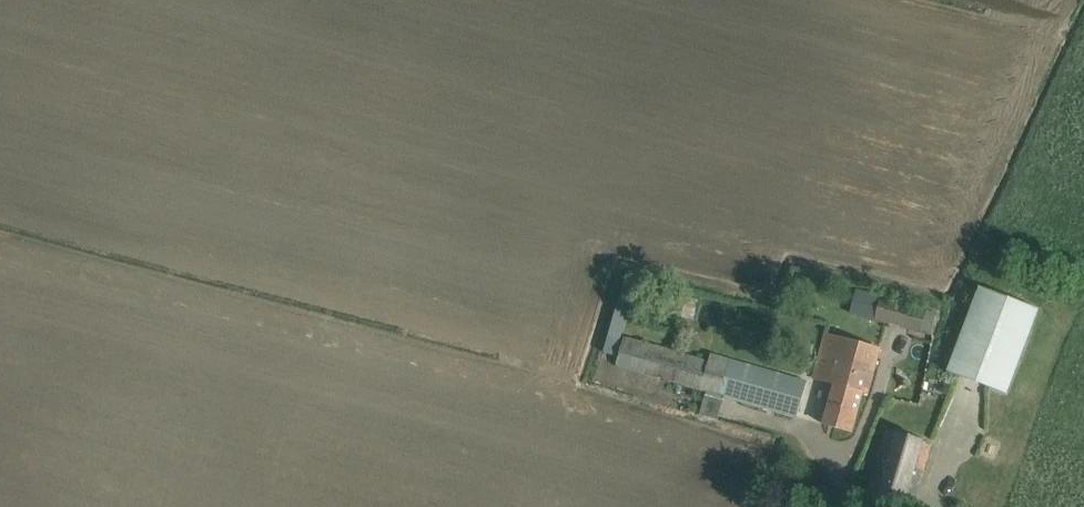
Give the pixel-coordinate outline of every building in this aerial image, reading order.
[(946,371),(1007,394),(1039,309),(978,286),(946,371)] [(926,310),(856,291),(850,313),(919,333),(926,310)] [(879,347),(825,332),(813,379),(834,384),(823,425),(851,432),(861,393),(867,394),(879,347)] [(616,367),(706,392),(700,414),(718,419),(724,397),(795,417),(805,382),(711,355),(710,360),(625,336),(616,367)] [(886,432),(863,506),(912,506),(931,446),(932,445),(886,431),(885,432),(886,432)]
